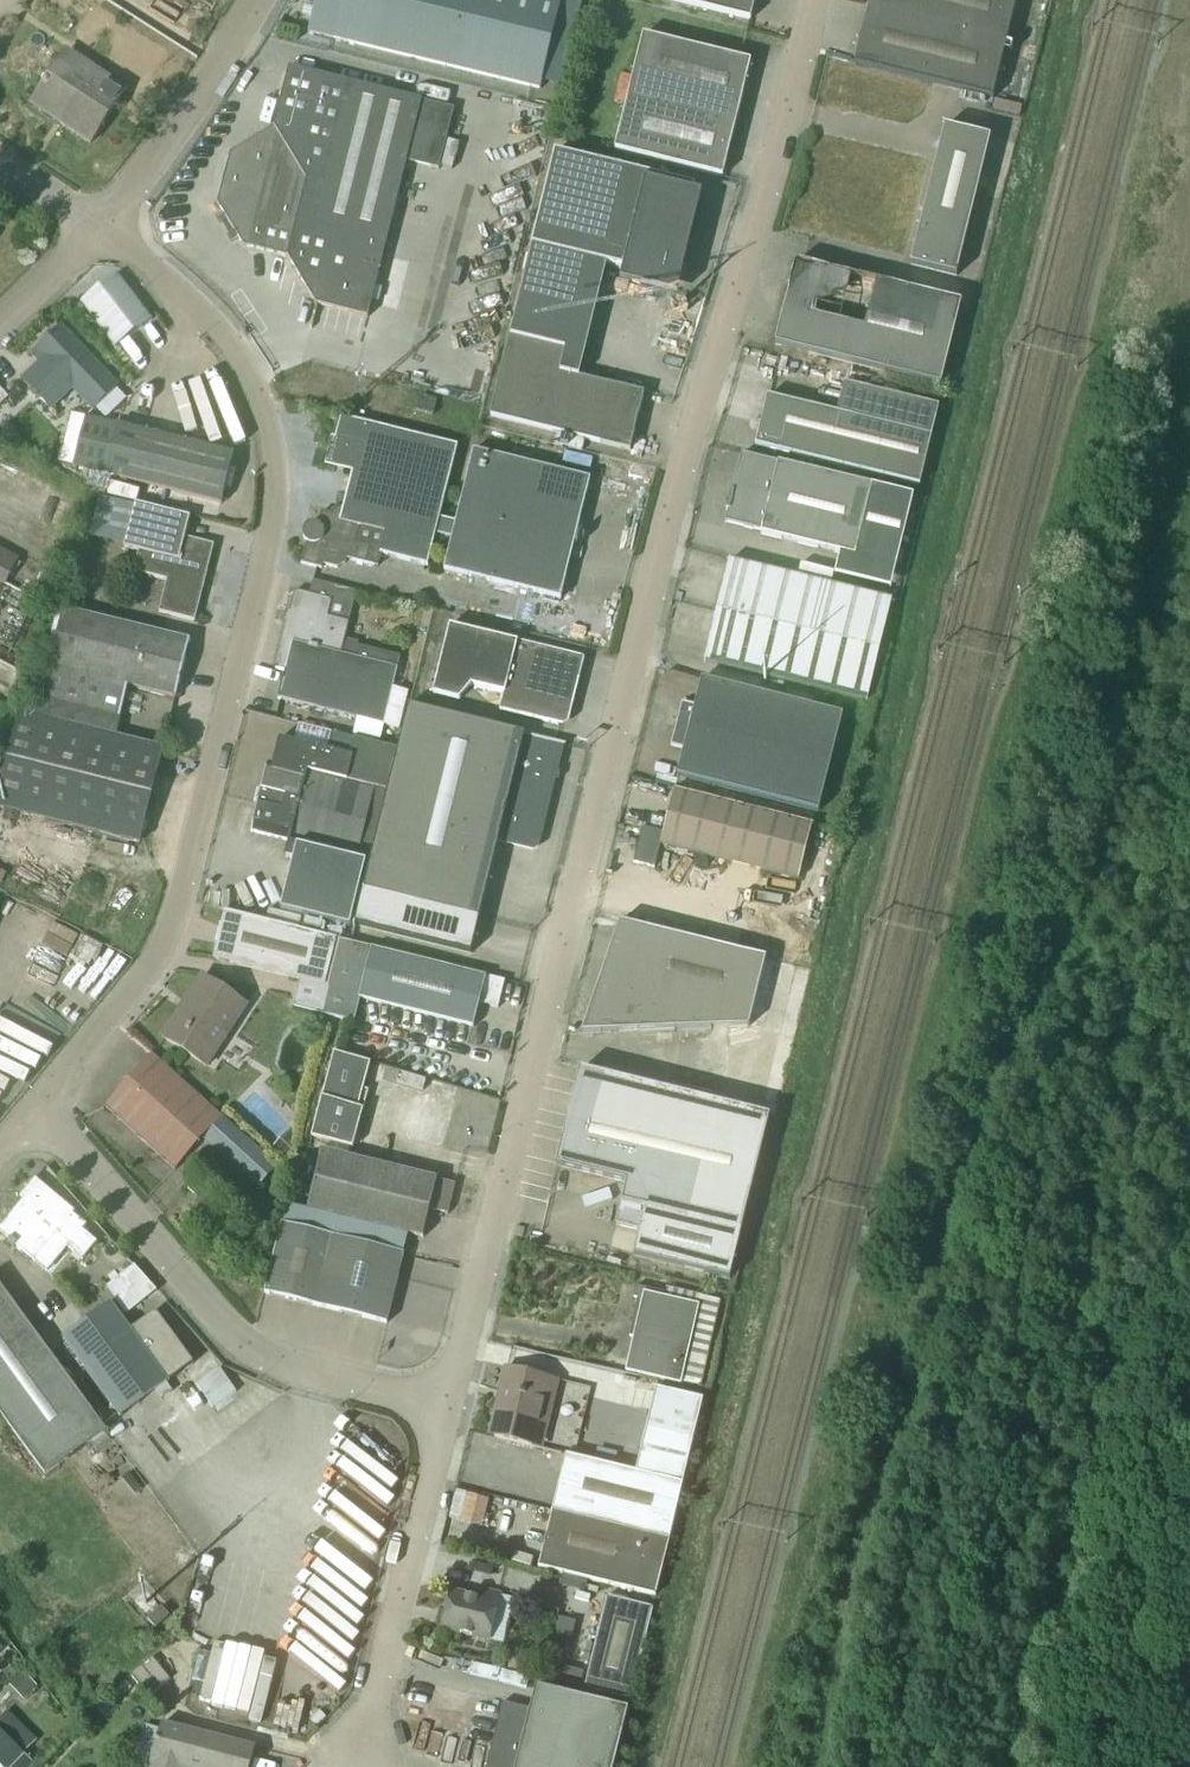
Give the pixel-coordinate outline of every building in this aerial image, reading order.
[(311,33),(449,66),(465,0),(319,0),(311,33)] [(449,66),(541,88),(563,0),(465,0),(449,66)] [(756,0),(670,0),(751,20),(756,0)] [(854,64),(994,98),(1019,0),(870,0),(854,64)] [(723,177),(724,176),(752,61),(644,35),(615,150),(723,177)] [(93,143),(128,89),(68,50),(33,104),(93,143)] [(291,66),(276,125),(232,152),(219,202),(244,245),(289,256),(317,304),(369,317),(423,99),(291,66)] [(992,136),(946,125),(912,263),(958,275),(992,136)] [(627,272),(624,286),(680,299),(705,198),(695,196),(696,188),(557,153),(533,249),(627,272)] [(1,200),(14,208),(19,200),(6,192),(1,200)] [(962,302),(797,261),(776,344),(942,385),(962,302)] [(589,300),(535,290),(529,320),(584,330),(589,300)] [(38,349),(45,356),(21,378),(53,411),(76,389),(95,409),(119,386),(62,326),(38,349)] [(631,451),(644,396),(561,375),(567,353),(511,339),(492,417),(631,451)] [(868,393),(861,419),(769,397),(768,397),(756,446),(920,486),(932,437),(939,411),(868,393)] [(17,409),(7,401),(0,409),(0,429),(17,409)] [(236,453),(87,415),(74,466),(223,504),(236,453)] [(327,466),(354,472),(345,508),(341,508),(337,509),(335,511),(333,514),(323,511),(319,524),(315,523),(309,525),(305,529),(304,535),(305,539),(306,540),(308,542),(302,564),(323,569),(324,565),(338,568),(346,564),(347,559),(379,567),(382,554),(429,566),(430,562),(437,534),(452,538),(446,562),(445,570),(562,598),(591,478),(475,450),(456,522),(441,518),(460,446),(343,417),(338,440),(334,439),(327,466)] [(762,534),(839,553),(832,578),(889,592),(912,495),(742,454),(733,491),(732,491),(727,510),(729,510),(726,522),(763,531),(762,534)] [(168,580),(160,611),(196,620),(215,544),(186,537),(191,517),(136,503),(125,547),(140,551),(134,571),(168,580)] [(118,505),(111,535),(122,538),(129,508),(118,505)] [(7,583),(18,561),(0,552),(0,580),(7,583)] [(880,651),(892,600),(730,561),(718,611),(880,651)] [(385,725),(402,657),(358,646),(355,658),(342,654),(350,622),(329,616),(333,600),(296,591),(277,669),(286,671),(279,699),(385,725)] [(129,687),(176,699),(191,640),(64,608),(42,699),(121,718),(129,687)] [(705,661),(867,701),(880,651),(718,611),(705,661)] [(450,625),(439,670),(434,693),(460,700),(472,685),(505,693),(500,710),(560,725),(570,718),(585,658),(450,625)] [(685,749),(678,775),(817,810),(841,714),(702,680),(696,706),(683,703),(672,746),(685,749)] [(567,744),(526,734),(409,705),(370,867),(353,931),(471,960),(499,841),(534,850),(539,846),(564,746),(566,746),(567,744)] [(0,793),(0,808),(68,825),(92,731),(20,713),(0,793)] [(68,825),(139,843),(163,749),(92,731),(68,825)] [(252,832),(287,840),(358,858),(375,789),(346,782),(352,758),(279,740),(273,764),(269,763),(252,832)] [(814,824),(675,789),(664,833),(643,828),(634,863),(655,868),(661,844),(800,879),(814,824)] [(353,931),(370,867),(298,850),(282,914),(353,931)] [(226,911),(215,959),(301,980),(294,1007),(324,1014),(342,940),(338,939),(226,911)] [(583,1033),(750,1026),(767,957),(621,922),(620,922),(625,927),(623,936),(620,935),(615,953),(619,954),(605,1009),(601,1008),(599,1018),(603,1018),(601,1028),(583,1033)] [(360,999),(474,1027),(480,1003),(499,1008),(506,981),(342,940),(324,1014),(354,1022),(360,999)] [(210,1068),(249,1007),(203,977),(163,1038),(210,1068)] [(322,1100),(311,1143),(354,1154),(364,1111),(370,1090),(365,1089),(372,1062),(335,1052),(322,1100)] [(176,1170),(200,1144),(253,1192),(277,1166),(224,1117),(153,1053),(106,1106),(176,1170)] [(770,1116),(580,1069),(556,1166),(623,1183),(618,1204),(741,1234),(770,1116)] [(291,1129),(272,1149),(289,1165),(298,1136),(291,1129)] [(456,1184),(397,1169),(323,1151),(309,1209),(424,1237),(431,1210),(449,1214),(456,1184)] [(76,1211),(37,1179),(22,1197),(26,1200),(0,1231),(10,1240),(9,1242),(15,1247),(17,1245),(47,1270),(67,1246),(74,1251),(69,1257),(79,1265),(104,1235),(90,1223),(88,1225),(74,1213),(76,1211)] [(741,1234),(618,1204),(613,1224),(640,1231),(634,1255),(730,1279),(741,1234)] [(387,1324),(397,1284),(404,1254),(282,1224),(265,1293),(387,1324)] [(108,1286),(125,1310),(157,1287),(139,1263),(108,1286)] [(46,1475),(107,1431),(0,1283),(0,1412),(46,1475)] [(682,1384),(701,1302),(637,1287),(634,1298),(638,1299),(630,1336),(634,1337),(626,1371),(682,1384)] [(170,1381),(112,1303),(62,1339),(120,1418),(170,1381)] [(136,1331),(172,1380),(198,1361),(162,1312),(136,1331)] [(549,1377),(508,1367),(502,1392),(506,1393),(495,1437),(532,1447),(549,1377)] [(215,1408),(238,1392),(221,1368),(198,1384),(215,1408)] [(665,1383),(646,1465),(686,1474),(705,1393),(665,1383)] [(553,1512),(670,1541),(684,1484),(567,1455),(553,1512)] [(670,1541),(553,1512),(539,1568),(656,1597),(670,1541)] [(483,1586),(480,1599),(452,1592),(443,1629),(490,1641),(502,1591),(483,1586)] [(607,1597),(585,1689),(631,1700),(653,1608),(607,1597)] [(163,1609),(149,1621),(157,1630),(171,1617),(163,1609)] [(592,1646),(600,1613),(586,1610),(578,1642),(592,1646)] [(197,1704),(262,1719),(276,1658),(211,1643),(197,1704)] [(513,1651),(509,1668),(532,1674),(536,1657),(513,1651)] [(131,1675),(149,1697),(171,1679),(153,1657),(131,1675)] [(23,1671),(12,1682),(26,1697),(38,1685),(23,1671)] [(504,1697),(487,1766),(622,1766),(638,1702),(631,1700),(585,1689),(540,1678),(533,1704),(504,1697)] [(256,1748),(164,1723),(153,1766),(251,1766),(256,1748)] [(36,1764),(0,1729),(0,1766),(34,1766),(36,1764)]
